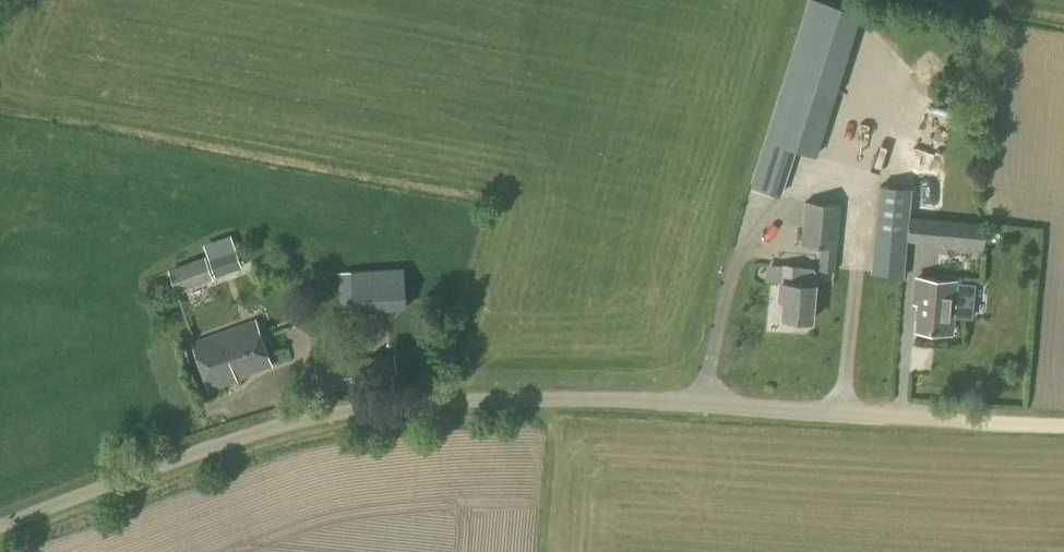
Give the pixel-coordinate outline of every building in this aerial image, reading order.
[(799,142),(819,148),(840,68),(816,62),(801,119),(778,113),(760,181),(787,188),(799,142)] [(931,102),(919,144),(949,152),(961,110),(931,102)] [(903,275),(911,189),(879,186),(871,272),(903,275)] [(835,272),(840,205),(804,202),(801,245),(820,247),(818,270),(835,272)] [(944,220),(942,244),(984,247),(986,224),(944,220)] [(215,277),(241,268),(230,235),(203,245),(215,277)] [(176,294),(213,280),(204,256),(167,271),(176,294)] [(809,322),(814,270),(780,267),(779,284),(778,300),(783,300),(782,319),(809,322)] [(340,311),(408,308),(406,269),(338,272),(340,311)] [(950,338),(955,285),(917,281),(915,297),(920,298),(917,334),(950,338)] [(208,390),(235,380),(234,378),(270,366),(255,322),(192,344),(208,390)] [(320,395),(397,383),(393,355),(316,367),(320,395)]
